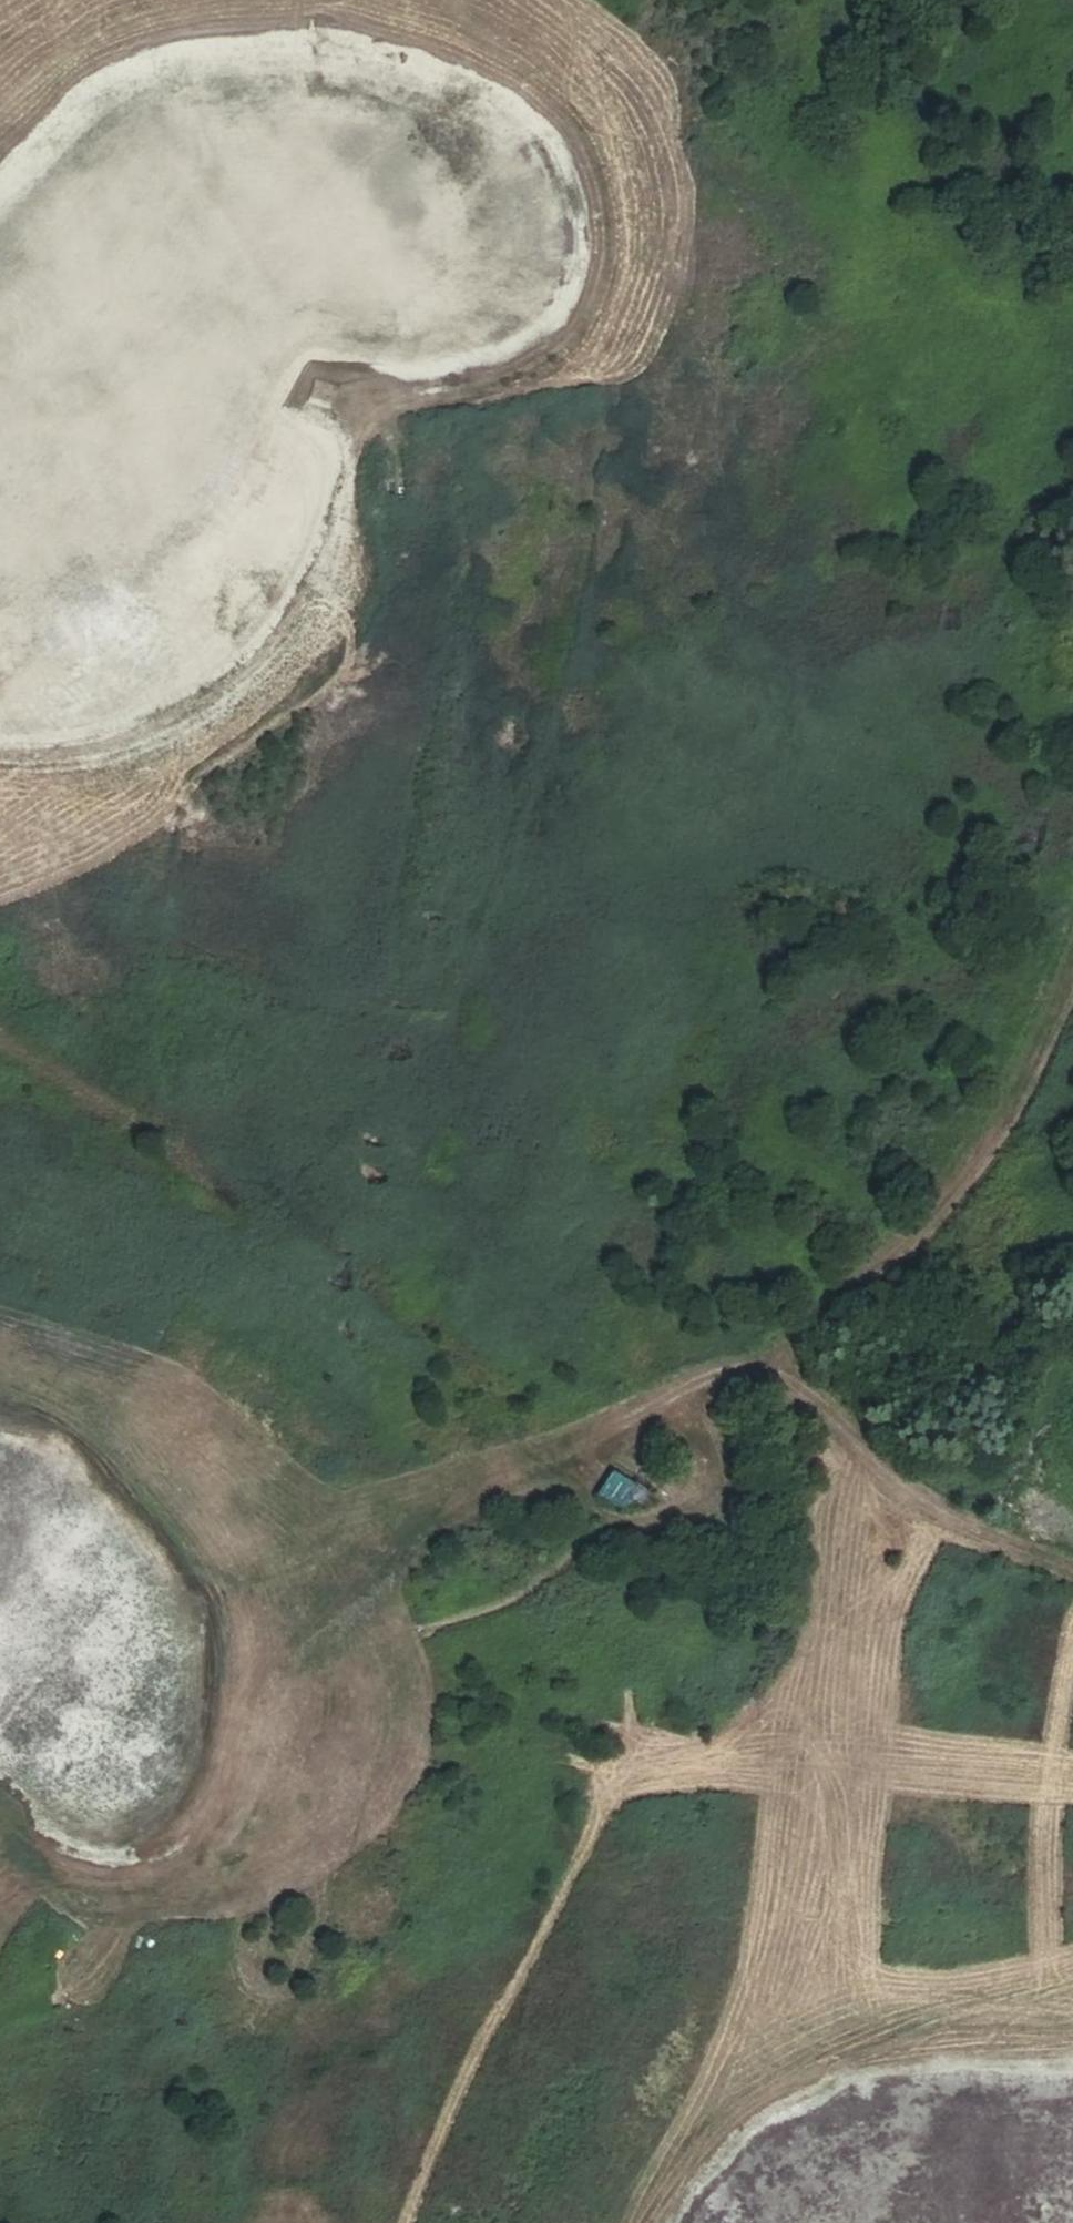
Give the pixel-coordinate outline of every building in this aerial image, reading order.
[(638,1482),(611,1466),(596,1492),(623,1508),(638,1482)]
